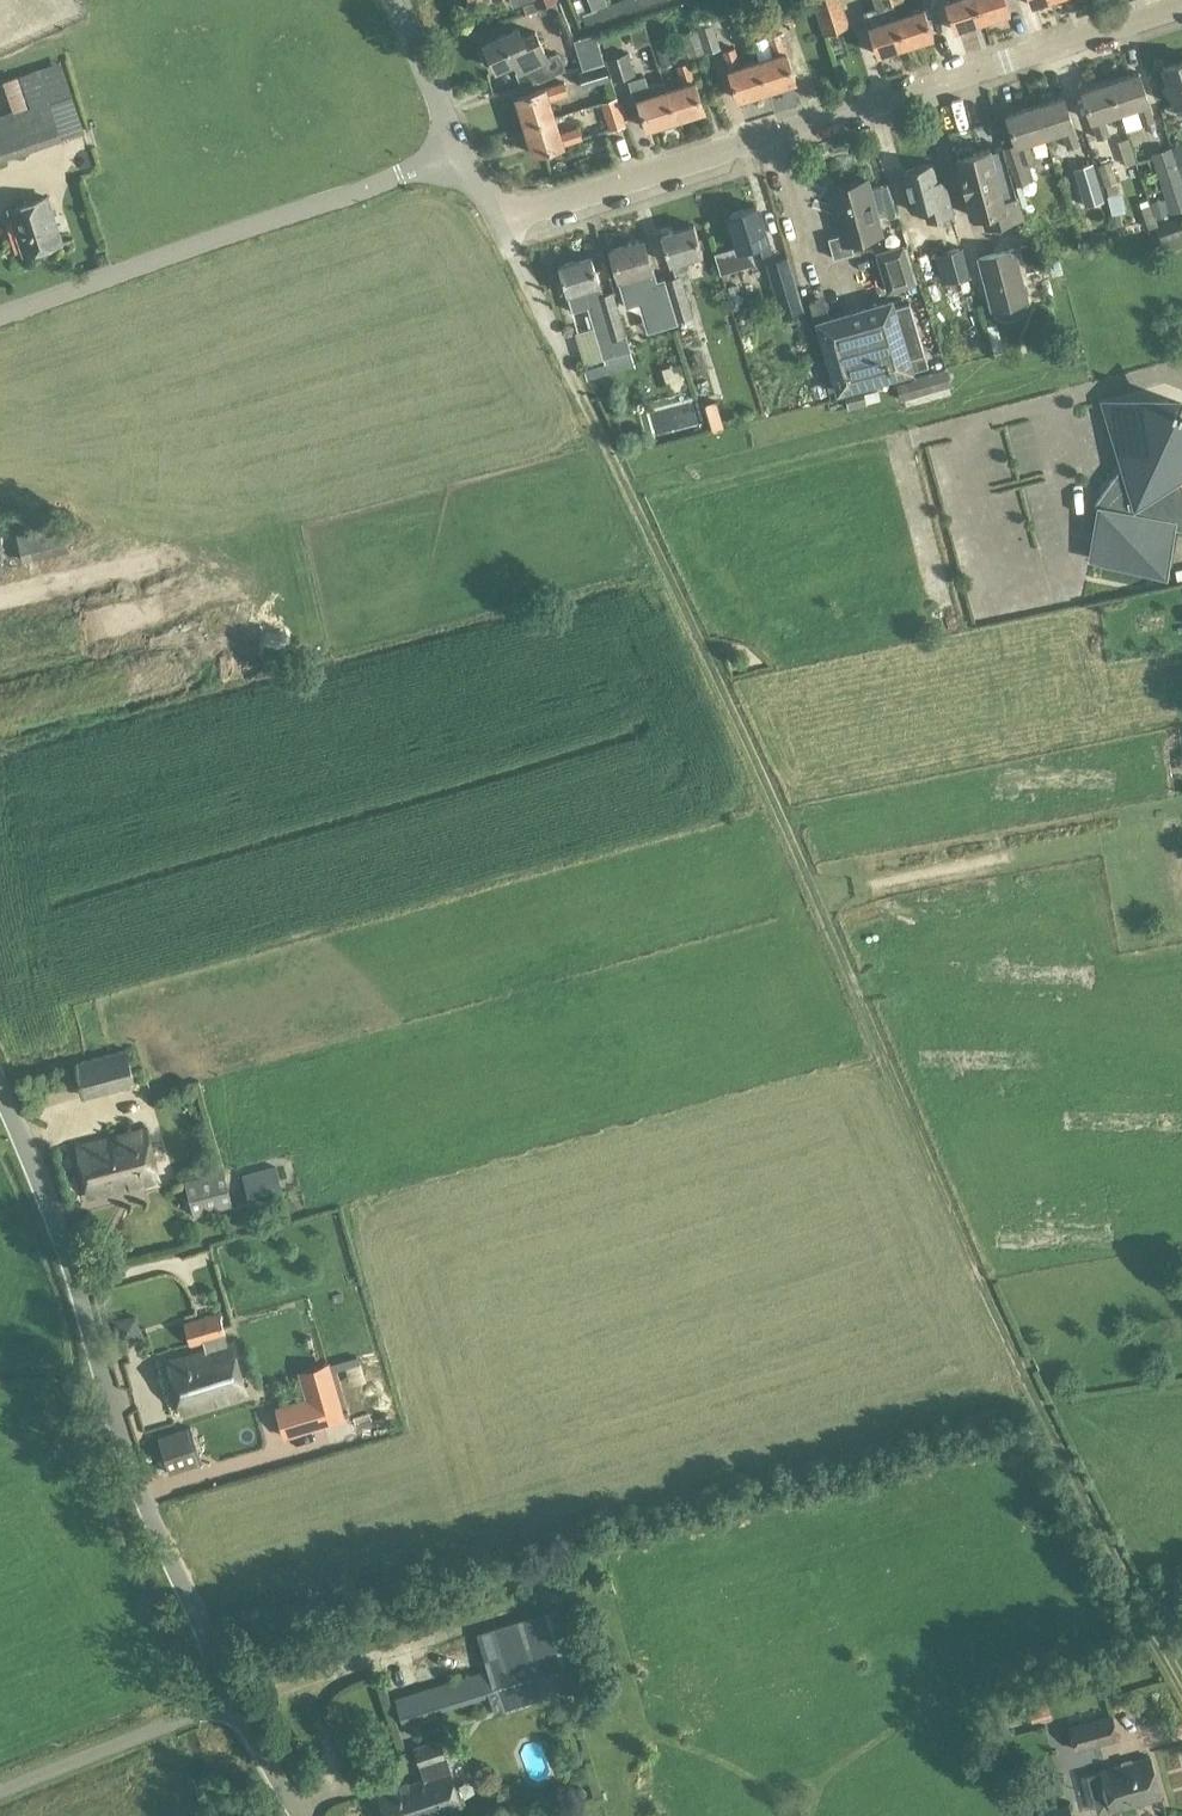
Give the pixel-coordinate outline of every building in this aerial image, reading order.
[(558,11),(558,10),(555,0),(535,0),(541,17),(558,11)] [(610,3),(615,17),(642,8),(639,0),(621,0),(610,3)] [(841,0),(814,0),(822,23),(846,16),(841,0)] [(868,26),(877,55),(905,46),(891,0),(877,0),(880,6),(864,12),(868,26)] [(905,46),(934,37),(924,7),(907,13),(902,0),(891,0),(905,46)] [(975,0),(948,0),(945,1),(954,30),(982,21),(975,0)] [(1007,0),(975,0),(982,21),(1011,12),(1007,0)] [(583,13),(587,26),(615,17),(610,3),(583,13)] [(650,42),(644,22),(629,27),(636,47),(650,42)] [(960,28),(963,45),(978,42),(974,25),(960,28)] [(706,53),(720,49),(712,26),(699,30),(706,53)] [(533,33),(523,38),(518,28),(485,43),(488,50),(483,52),(482,56),(485,64),(490,65),(494,63),(497,70),(527,56),(532,66),(516,73),(521,87),(539,81),(539,82),(565,69),(558,54),(545,60),(541,50),(533,33)] [(697,32),(682,37),(689,59),(704,54),(697,32)] [(786,52),(785,52),(780,34),(769,38),(775,56),(758,61),(767,91),(796,81),(786,52)] [(672,65),(663,39),(653,43),(662,68),(672,65)] [(739,100),(767,91),(758,61),(741,66),(735,49),(724,52),(730,70),(729,70),(739,100)] [(635,75),(628,53),(607,60),(615,82),(635,75)] [(1163,67),(1175,106),(1181,103),(1181,61),(1163,67)] [(678,67),(683,85),(667,90),(676,120),(705,111),(695,81),(694,82),(689,64),(678,67)] [(584,87),(610,80),(606,65),(580,73),(584,87)] [(1139,73),(1111,82),(1120,111),(1137,106),(1143,124),(1154,120),(1147,103),(1149,102),(1139,73)] [(647,129),(676,120),(667,90),(649,96),(644,78),(633,82),(638,99),(638,100),(647,129)] [(1098,139),(1109,135),(1103,117),(1120,111),(1111,82),(1082,91),(1091,121),(1092,120),(1098,139)] [(567,94),(564,83),(547,89),(547,88),(517,98),(525,126),(555,117),(550,99),(567,94)] [(1064,97),(1036,106),(1045,136),(1062,130),(1068,149),(1078,145),(1073,127),(1074,126),(1064,97)] [(611,130),(625,125),(617,99),(603,103),(611,130)] [(63,141),(50,100),(0,117),(0,162),(63,141)] [(1028,141),(1045,136),(1036,106),(1007,115),(1016,145),(1004,148),(1014,186),(1029,182),(1023,163),(1033,160),(1028,141)] [(561,133),(555,117),(525,126),(535,155),(564,145),(582,139),(578,128),(561,133)] [(1014,186),(1004,148),(1003,145),(957,157),(963,178),(962,178),(967,195),(968,194),(974,218),(983,215),(986,229),(1022,219),(1017,198),(1014,186)] [(1166,199),(1170,213),(1181,209),(1181,181),(1177,166),(1172,147),(1152,153),(1166,199)] [(1109,153),(1123,204),(1136,201),(1121,149),(1109,153)] [(1098,166),(1105,187),(1106,187),(1116,184),(1117,183),(1110,162),(1098,166)] [(947,188),(938,190),(932,164),(903,172),(913,212),(924,209),(928,222),(954,216),(947,188)] [(1073,170),(1084,205),(1104,199),(1092,164),(1073,170)] [(851,242),(881,234),(867,181),(830,191),(841,235),(828,239),(834,259),(854,254),(851,242)] [(62,243),(47,198),(12,210),(27,255),(62,243)] [(1149,229),(1159,226),(1151,204),(1141,207),(1149,229)] [(767,241),(768,241),(758,206),(729,215),(740,249),(752,246),(755,256),(770,252),(767,241)] [(1157,227),(1162,244),(1181,236),(1181,222),(1181,219),(1157,227)] [(687,258),(703,254),(694,225),(661,235),(670,263),(672,263),(675,273),(690,268),(687,258)] [(661,328),(680,322),(667,279),(655,283),(651,269),(652,268),(644,240),(610,250),(619,278),(636,274),(642,292),(650,290),(661,328)] [(916,285),(904,245),(875,253),(888,294),(916,285)] [(946,252),(953,282),(970,278),(962,248),(946,252)] [(994,309),(996,313),(1000,317),(1004,318),(1009,318),(1017,316),(1022,314),(1025,310),(1026,306),(1026,301),(1026,300),(1027,300),(1014,250),(980,259),(992,309),(994,308),(994,309)] [(1034,253),(1021,256),(1026,274),(1039,271),(1034,253)] [(597,327),(601,342),(599,343),(604,359),(631,351),(626,335),(613,293),(604,296),(591,256),(558,266),(562,279),(559,280),(557,282),(560,292),(563,293),(566,292),(573,313),(591,307),(593,313),(585,316),(589,329),(597,327)] [(801,310),(799,302),(784,257),(773,260),(780,283),(772,286),(782,316),(801,310)] [(680,276),(667,279),(680,322),(693,318),(680,276)] [(809,303),(814,319),(829,315),(827,307),(830,306),(828,300),(821,296),(815,298),(816,301),(809,303)] [(893,308),(891,301),(817,323),(838,393),(928,367),(910,303),(893,308)] [(952,385),(948,371),(918,380),(922,394),(952,385)] [(1097,505),(1102,508),(1091,559),(1164,575),(1174,528),(1181,530),(1181,479),(1181,478),(1181,404),(1178,401),(1106,405),(1125,465),(1097,505)] [(24,562),(69,551),(63,524),(17,535),(24,562)] [(224,641),(178,642),(179,670),(225,669),(224,641)] [(76,1061),(86,1098),(136,1085),(127,1048),(76,1061)] [(89,1197),(159,1181),(147,1129),(77,1145),(89,1197)] [(275,1166),(242,1175),(250,1202),(282,1193),(275,1166)] [(224,1170),(185,1180),(194,1215),(233,1204),(224,1170)] [(246,1396),(234,1345),(228,1347),(220,1314),(185,1322),(191,1346),(206,1342),(208,1352),(169,1362),(182,1412),(246,1396)] [(346,1421),(338,1394),(308,1402),(278,1411),(286,1438),(346,1421)] [(170,1474),(258,1447),(246,1410),(159,1438),(170,1474)] [(404,1723),(492,1696),(498,1715),(589,1688),(565,1608),(477,1634),(488,1670),(396,1698),(404,1723)] [(1032,1721),(1044,1717),(1040,1701),(1028,1704),(1032,1721)] [(1120,1738),(1113,1712),(1069,1724),(1076,1750),(1120,1738)] [(462,1810),(440,1741),(415,1749),(424,1780),(378,1794),(384,1815),(442,1815),(462,1810)] [(1113,1812),(1162,1799),(1150,1757),(1102,1770),(1113,1812)] [(1039,1815),(1073,1815),(1069,1802),(1038,1811),(1039,1815)]
